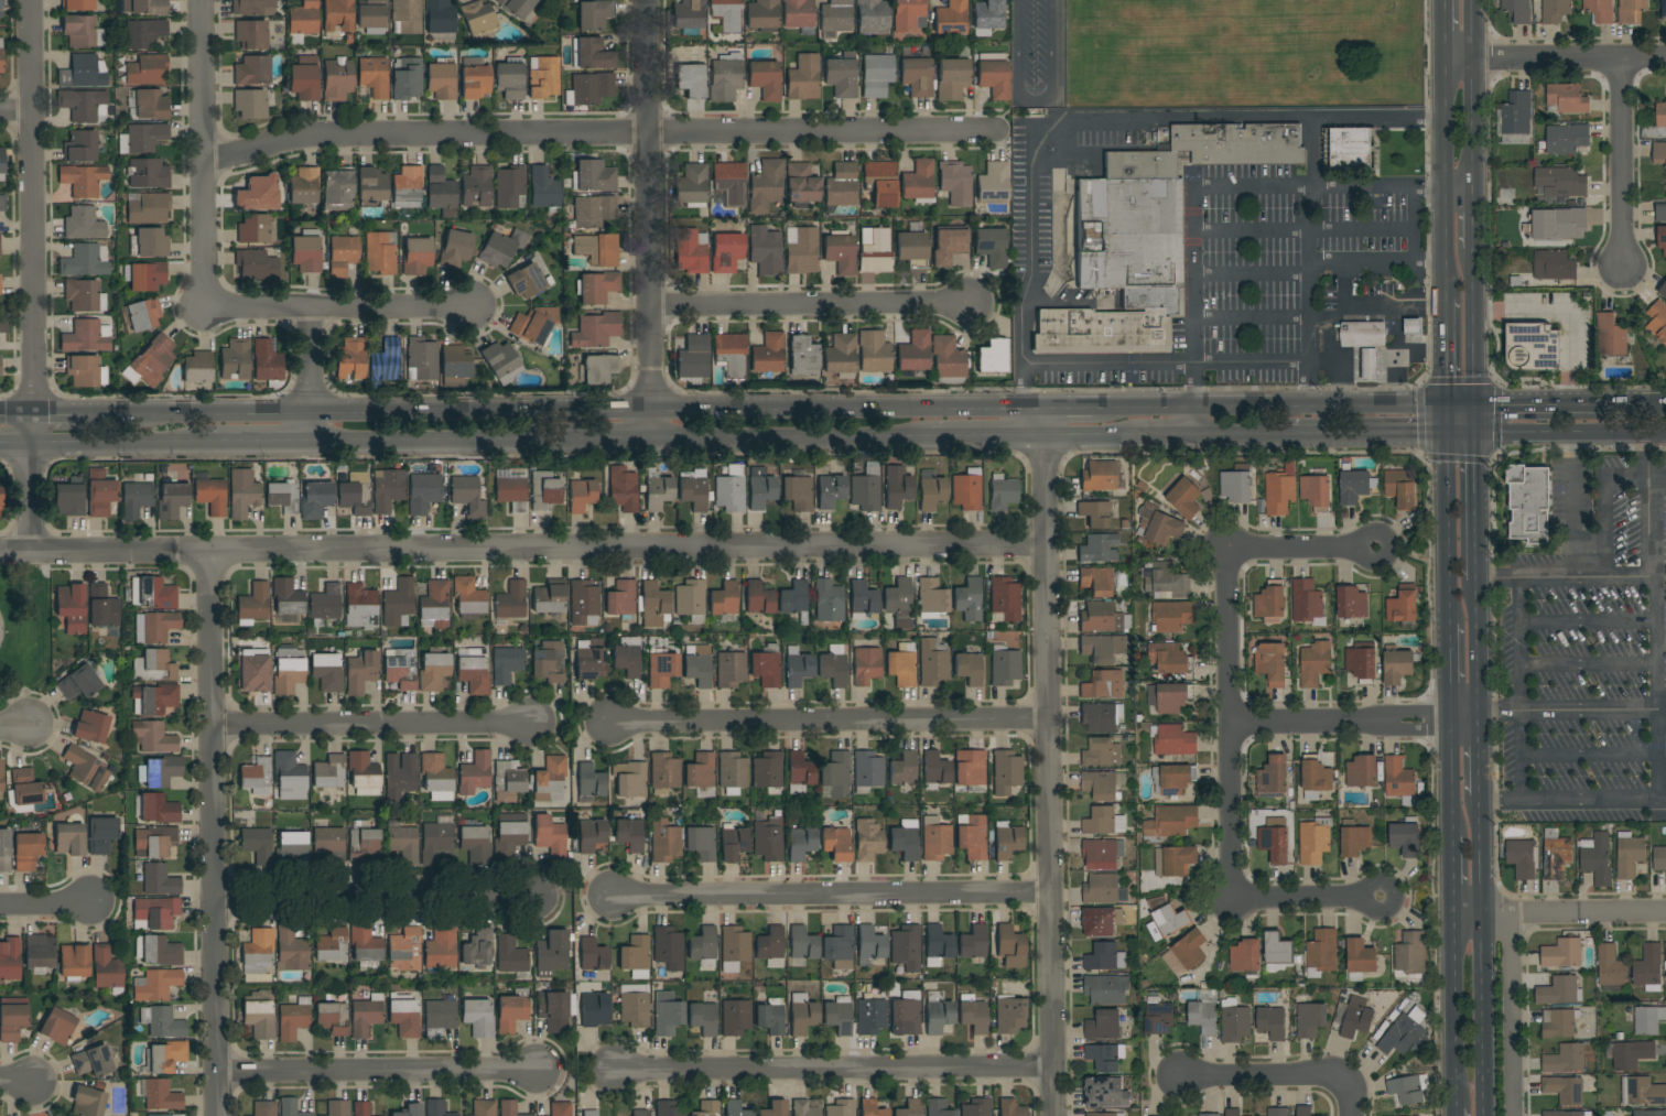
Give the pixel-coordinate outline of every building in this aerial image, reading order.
[(62,10),(61,0),(94,0),(95,10),(62,10)] [(122,13),(122,0),(165,0),(166,14),(155,14),(155,15),(144,15),(144,12),(122,13)] [(231,15),(231,0),(275,0),(275,15),(231,15)] [(302,7),(302,0),(318,0),(318,34),(289,34),(289,7),(302,7)] [(323,32),(323,0),(353,0),(353,3),(351,3),(351,24),(353,31),(339,32),(339,43),(331,43),(331,39),(325,39),(325,32),(323,32)] [(365,6),(365,0),(386,0),(386,14),(383,14),(383,34),(365,34),(365,28),(357,28),(357,6),(365,6)] [(391,22),(391,0),(421,0),(421,34),(399,34),(392,34),(392,22),(391,22)] [(424,20),(424,0),(447,0),(447,6),(453,6),(454,40),(434,40),(428,34),(428,20),(424,20)] [(474,43),(464,18),(462,18),(458,7),(479,0),(482,6),(488,3),(497,31),(494,33),(493,36),(474,43)] [(504,9),(493,0),(537,0),(521,21),(510,12),(509,14),(504,10),(504,9)] [(592,2),(592,1),(610,0),(610,1),(614,1),(614,17),(604,17),(605,30),(578,31),(577,2),(592,2)] [(681,3),(681,0),(704,0),(704,6),(703,6),(703,29),(672,29),(672,3),(681,3)] [(708,10),(708,0),(742,0),(742,9),(739,9),(739,33),(722,33),(721,17),(711,17),(711,10),(708,10)] [(755,3),(755,0),(778,0),(778,4),(777,4),(777,28),(776,28),(776,32),(759,32),(759,28),(746,28),(747,3),(755,3)] [(781,2),(781,0),(813,0),(813,28),(783,28),(783,2),(781,2)] [(829,4),(828,0),(852,0),(852,8),(851,8),(851,32),(835,32),(835,34),(822,34),(822,32),(820,32),(820,4),(829,4)] [(855,7),(855,0),(879,0),(879,2),(887,2),(887,34),(857,34),(857,7),(855,7)] [(895,15),(894,0),(924,0),(924,17),(916,17),(916,33),(894,33),(894,15),(895,15)] [(948,8),(947,0),(966,0),(966,12),(964,12),(965,34),(934,34),(934,8),(948,8)] [(985,2),(985,0),(1003,0),(1003,13),(1002,13),(1002,29),(973,29),(973,2),(985,2)] [(1501,11),(1501,0),(1529,0),(1529,8),(1530,8),(1530,22),(1532,22),(1532,24),(1514,24),(1513,17),(1507,17),(1507,11),(1501,11)] [(1543,22),(1543,0),(1571,0),(1571,12),(1572,12),(1572,14),(1561,14),(1561,24),(1541,24),(1541,22),(1543,22)] [(1583,9),(1583,0),(1611,0),(1611,8),(1612,8),(1612,22),(1614,22),(1614,24),(1595,24),(1595,13),(1591,13),(1591,11),(1582,11),(1582,9),(1583,9)] [(1619,8),(1619,0),(1648,0),(1648,9),(1648,11),(1641,11),(1641,24),(1618,24),(1618,22),(1619,22),(1619,8)] [(104,46),(77,46),(77,51),(72,52),(72,47),(68,47),(68,35),(63,35),(63,31),(62,31),(62,15),(94,15),(94,29),(104,29),(104,46)] [(917,18),(926,18),(926,29),(917,29),(917,18)] [(126,21),(166,20),(167,36),(155,36),(155,41),(152,41),(152,48),(126,50),(126,21)] [(266,21),(266,32),(267,32),(267,50),(240,50),(240,41),(235,41),(235,21),(266,21)] [(615,68),(572,68),(572,39),(576,39),(576,37),(602,37),(602,52),(615,52),(615,68)] [(358,52),(371,52),(371,58),(387,58),(387,83),(388,83),(388,100),(371,99),(371,88),(366,88),(366,86),(358,85),(358,52)] [(833,85),(824,85),(824,59),(842,59),(842,52),(854,52),(854,80),(856,80),(856,98),(833,98),(833,85)] [(1004,53),(1004,62),(1007,61),(1008,83),(1009,83),(1009,100),(991,100),(991,87),(977,87),(977,83),(973,83),(973,72),(976,72),(976,62),(978,62),(978,53),(1004,53)] [(108,86),(57,87),(57,71),(71,71),(71,54),(96,54),(96,61),(104,61),(107,73),(108,86)] [(818,54),(818,98),(804,98),(804,99),(787,100),(786,69),(797,69),(797,54),(818,54)] [(138,63),(138,55),(167,55),(167,72),(163,72),(164,85),(126,85),(125,63),(138,63)] [(242,64),(242,56),(269,55),(270,83),(257,83),(257,85),(235,86),(234,64),(242,64)] [(862,79),(863,79),(863,55),(894,55),(894,83),(885,83),(885,98),(862,98),(862,79)] [(317,56),(316,78),(320,78),(320,101),(296,100),(296,93),(289,93),(290,65),(298,65),(298,56),(317,56)] [(323,90),(324,90),(323,61),(336,61),(336,57),(345,57),(345,61),(353,61),(353,93),(345,93),(345,101),(324,101),(323,90)] [(559,95),(545,95),(545,99),(529,99),(529,57),(559,57),(559,95)] [(392,71),(393,71),(393,64),(396,64),(396,59),(400,59),(400,58),(421,58),(421,96),(409,96),(409,100),(392,100),(392,71)] [(433,91),(426,91),(426,65),(444,64),(443,58),(453,58),(453,76),(456,76),(456,100),(433,100),(433,91)] [(482,58),(482,66),(489,66),(489,93),(489,97),(482,97),(482,98),(477,98),(477,99),(461,99),(461,67),(462,67),(462,58),(482,58)] [(909,98),(909,84),(900,85),(900,58),(930,58),(931,80),(932,80),(932,98),(909,98)] [(711,86),(711,61),(742,59),(743,89),(734,89),(735,101),(708,102),(708,86),(711,86)] [(961,101),(937,101),(937,85),(938,85),(938,59),(969,59),(969,88),(961,88),(961,101)] [(761,87),(747,87),(747,62),(778,62),(778,84),(780,84),(780,101),(761,101),(761,87)] [(504,91),(495,91),(495,64),(522,64),(522,77),(523,77),(523,100),(504,100),(504,91)] [(704,65),(704,98),(685,98),(685,89),(675,89),(675,65),(704,65)] [(572,90),(571,75),(596,74),(596,73),(614,73),(614,97),(599,97),(599,105),(564,106),(564,90),(572,90)] [(1579,85),(1579,94),(1581,94),(1581,97),(1589,97),(1589,113),(1586,113),(1586,112),(1558,112),(1558,105),(1547,105),(1547,84),(1579,85)] [(167,119),(153,119),(153,118),(129,118),(129,108),(127,108),(127,98),(131,98),(131,90),(134,90),(134,89),(161,89),(161,97),(167,97),(167,119)] [(264,89),(266,118),(240,119),(239,111),(234,111),(234,90),(264,89)] [(72,90),(72,91),(107,91),(107,105),(106,105),(106,116),(96,116),(97,123),(71,123),(71,108),(57,108),(56,90),(72,90)] [(1501,107),(1501,105),(1513,105),(1513,91),(1532,91),(1532,108),(1529,108),(1529,133),(1502,134),(1501,107)] [(1656,102),(1665,103),(1665,137),(1656,137),(1656,138),(1641,138),(1641,127),(1656,127),(1656,102)] [(1546,126),(1572,126),(1572,124),(1587,124),(1587,123),(1589,123),(1589,147),(1576,147),(1576,155),(1573,155),(1573,154),(1547,154),(1546,126)] [(127,134),(127,124),(169,124),(169,140),(156,140),(156,145),(154,145),(154,153),(118,154),(118,134),(127,134)] [(1104,180),(1104,152),(1171,152),(1171,124),(1235,124),(1235,130),(1245,130),(1245,124),(1300,124),(1300,148),(1306,148),(1306,164),(1192,165),(1192,152),(1179,152),(1179,180),(1104,180)] [(1374,128),(1374,137),(1371,137),(1371,147),(1374,147),(1374,151),(1371,151),(1371,170),(1330,170),(1330,129),(1374,128)] [(96,162),(63,162),(63,142),(69,142),(69,131),(96,130),(96,162)] [(1655,142),(1665,142),(1665,164),(1653,164),(1653,142),(1655,142)] [(3,182),(0,182),(0,148),(4,148),(4,149),(10,149),(10,155),(3,155),(3,182)] [(161,166),(170,166),(170,188),(159,188),(159,186),(129,187),(129,176),(127,176),(126,167),(129,167),(129,160),(161,159),(161,166)] [(783,159),(785,178),(780,178),(780,202),(768,202),(768,214),(749,214),(748,198),(750,198),(750,173),(760,173),(760,160),(783,159)] [(933,159),(932,177),(931,177),(931,203),(913,203),(913,198),(901,198),(901,173),(915,173),(915,159),(933,159)] [(602,160),(602,169),(616,167),(616,192),(599,192),(599,191),(576,191),(576,160),(602,160)] [(976,175),(985,175),(985,162),(1008,161),(1008,178),(1007,178),(1007,201),(976,201),(976,175)] [(856,162),(856,181),(856,206),(825,206),(825,178),(833,178),(833,162),(856,162)] [(896,162),(896,208),(873,208),(873,192),(865,192),(865,182),(863,182),(863,162),(896,162)] [(950,192),(940,192),(939,169),(938,170),(938,162),(961,162),(961,166),(970,166),(970,188),(971,188),(971,207),(950,207),(950,192)] [(745,163),(745,183),(744,183),(744,207),(725,207),(724,192),(714,192),(714,183),(712,183),(712,163),(745,163)] [(810,163),(810,177),(820,177),(820,187),(819,187),(819,202),(807,202),(807,208),(792,209),(792,202),(788,202),(788,187),(787,187),(787,163),(810,163)] [(707,164),(707,181),(705,181),(705,208),(685,208),(685,203),(675,203),(674,177),(683,177),(683,164),(707,164)] [(456,208),(456,218),(441,218),(441,208),(428,208),(426,166),(429,166),(429,165),(441,165),(441,166),(443,166),(443,181),(455,181),(455,182),(456,182),(456,208)] [(524,165),(524,195),(517,195),(517,208),(495,208),(495,177),(499,177),(499,170),(508,170),(508,165),(524,165)] [(547,207),(531,207),(531,165),(547,165),(547,177),(551,177),(551,181),(559,181),(559,213),(547,213),(547,207)] [(75,166),(75,167),(108,166),(108,181),(98,181),(98,198),(72,198),(72,184),(58,184),(58,166),(75,166)] [(351,166),(351,175),(353,175),(353,196),(351,196),(351,209),(345,208),(345,209),(323,209),(323,172),(336,172),(336,166),(351,166)] [(422,166),(422,189),(419,189),(419,208),(393,208),(393,203),(392,203),(392,175),(400,175),(400,166),(422,166)] [(490,166),(490,177),(490,207),(478,207),(478,206),(470,206),(470,207),(462,207),(462,175),(469,175),(469,166),(490,166)] [(289,176),(298,176),(296,167),(318,167),(318,191),(316,191),(316,204),(290,204),(289,176)] [(360,199),(358,199),(359,167),(374,167),(374,169),(380,169),(380,174),(387,174),(387,201),(379,201),(379,207),(359,207),(360,199)] [(1573,167),(1577,167),(1577,176),(1587,175),(1587,196),(1545,196),(1545,188),(1535,188),(1535,167),(1573,167)] [(246,194),(246,181),(273,180),(273,208),(249,209),(231,210),(230,194),(246,194)] [(1184,180),(1184,288),(1179,288),(1122,289),(1077,289),(1077,180),(1104,180),(1179,180),(1184,180)] [(127,194),(170,193),(170,210),(165,210),(165,224),(128,224),(127,194)] [(596,196),(615,195),(616,219),(601,220),(601,228),(574,228),(573,197),(596,196)] [(1656,205),(1665,205),(1665,220),(1656,220),(1656,205)] [(95,206),(95,223),(106,221),(106,230),(112,230),(112,237),(106,237),(106,238),(64,239),(64,217),(69,217),(69,206),(95,206)] [(1570,209),(1570,208),(1587,208),(1587,226),(1579,226),(1579,230),(1573,230),(1573,238),(1544,239),(1544,210),(1570,209)] [(244,224),(242,215),(269,215),(269,242),(238,243),(237,224),(244,224)] [(476,259),(491,231),(495,225),(504,229),(500,235),(508,239),(515,228),(529,236),(521,250),(516,247),(505,268),(498,263),(496,269),(476,259)] [(766,225),(766,231),(781,231),(781,260),(782,275),(758,275),(758,263),(749,263),(748,225),(766,225)] [(966,226),(966,254),(956,254),(956,268),(931,268),(931,250),(934,250),(934,247),(935,247),(935,226),(966,226)] [(818,272),(805,272),(805,274),(786,274),(786,267),(786,243),(796,243),(796,227),(818,227),(818,272)] [(1657,227),(1665,227),(1665,258),(1664,258),(1664,249),(1658,249),(1657,227)] [(169,257),(129,257),(129,236),(137,236),(137,228),(163,228),(163,236),(169,236),(169,257)] [(858,253),(861,253),(861,245),(870,245),(870,228),(889,228),(889,252),(891,252),(891,272),(858,272),(858,253)] [(318,230),(317,250),(322,250),(322,273),(299,273),(299,264),(291,264),(292,237),(302,237),(302,229),(318,230)] [(444,240),(445,240),(447,229),(474,236),(468,261),(461,260),(458,269),(439,263),(444,240)] [(685,269),(675,269),(677,229),(696,229),(696,234),(706,234),(706,267),(707,267),(707,273),(685,273),(685,269)] [(1005,229),(1005,252),(1007,252),(1007,269),(987,270),(987,254),(974,254),(974,229),(1005,229)] [(388,232),(388,245),(396,245),(396,275),(379,275),(379,271),(369,271),(369,263),(366,263),(366,232),(388,232)] [(907,260),(896,260),(897,232),(927,232),(927,259),(927,271),(907,271),(907,260)] [(617,268),(596,268),(596,266),(589,266),(589,256),(573,256),(572,237),(596,237),(596,234),(617,234),(617,268)] [(711,257),(713,257),(713,235),(744,234),(744,259),(735,259),(735,273),(712,273),(711,257)] [(836,261),(823,261),(823,236),(854,236),(854,258),(855,258),(855,275),(836,275),(836,261)] [(359,237),(359,263),(346,263),(346,280),(329,280),(329,261),(331,261),(331,237),(359,237)] [(432,239),(432,267),(424,267),(424,275),(402,275),(402,252),(404,252),(404,239),(432,239)] [(73,259),(73,243),(99,243),(99,246),(107,246),(107,262),(109,262),(109,274),(76,275),(76,277),(60,277),(58,259),(73,259)] [(244,251),(244,250),(266,250),(266,249),(269,249),(269,258),(279,258),(279,280),(240,280),(240,267),(235,267),(235,251),(244,251)] [(1562,250),(1562,249),(1567,249),(1567,261),(1577,261),(1577,279),(1535,279),(1534,250),(1562,250)] [(159,285),(159,292),(130,292),(130,281),(126,281),(126,278),(123,278),(123,264),(142,264),(142,261),(166,261),(166,285),(159,285)] [(517,270),(517,271),(532,262),(542,279),(549,275),(553,283),(524,299),(521,293),(515,296),(504,277),(517,270)] [(620,292),(605,292),(606,305),(580,305),(580,274),(602,274),(602,272),(620,272),(620,292)] [(1511,286),(1510,277),(1522,277),(1522,286),(1511,286)] [(72,279),(72,281),(97,280),(97,294),(106,294),(106,311),(71,312),(71,301),(64,301),(64,279),(72,279)] [(1657,293),(1665,281),(1665,299),(1659,294),(1657,293)] [(1179,308),(1145,308),(1122,308),(1122,289),(1179,288),(1179,308)] [(162,317),(156,318),(159,326),(133,334),(128,317),(129,316),(126,306),(145,300),(145,299),(155,296),(162,317)] [(1660,302),(1665,307),(1665,346),(1659,340),(1659,342),(1657,339),(1658,338),(1652,332),(1651,333),(1645,327),(1652,321),(1645,313),(1659,299),(1662,301),(1660,302)] [(558,307),(558,324),(552,324),(548,332),(552,334),(543,348),(541,346),(540,347),(528,342),(528,343),(507,332),(517,313),(524,317),(529,310),(531,311),(533,307),(558,307)] [(1179,308),(1179,315),(1166,315),(1166,317),(1171,317),(1171,351),(1032,353),(1032,334),(1037,334),(1037,310),(1091,310),(1091,313),(1145,313),(1145,308),(1179,308)] [(620,312),(620,336),(607,337),(607,347),(570,348),(570,333),(578,333),(578,316),(602,316),(602,312),(620,312)] [(1626,356),(1598,356),(1599,329),(1597,329),(1598,313),(1614,313),(1614,326),(1627,326),(1627,328),(1626,356)] [(99,319),(99,337),(110,337),(110,351),(60,351),(60,334),(73,334),(74,319),(99,319)] [(1420,319),(1420,326),(1420,334),(1406,334),(1405,327),(1405,319),(1420,319)] [(1384,323),(1386,334),(1384,347),(1341,347),(1340,335),(1342,323),(1384,323)] [(1506,324),(1545,324),(1545,325),(1550,325),(1550,331),(1560,331),(1560,370),(1517,370),(1514,370),(1511,368),(1508,366),(1507,364),(1506,361),(1506,324)] [(897,345),(910,344),(910,331),(929,329),(929,348),(928,348),(928,370),(897,370),(897,345)] [(859,347),(858,347),(858,331),(883,331),(883,344),(890,344),(890,371),(861,372),(859,347)] [(175,345),(170,351),(175,357),(156,378),(149,371),(145,375),(132,364),(137,359),(136,359),(145,348),(144,348),(160,332),(175,345)] [(783,332),(783,349),(781,349),(781,372),(750,372),(750,347),(764,347),(764,332),(783,332)] [(746,335),(746,355),(745,355),(745,379),(725,379),(725,362),(715,362),(715,355),(713,355),(713,334),(746,335)] [(823,348),(832,348),(832,334),(855,334),(855,351),(854,351),(854,373),(823,373),(823,348)] [(708,335),(708,359),(707,359),(707,378),(701,378),(701,386),(690,386),(690,382),(686,382),(686,381),(678,381),(678,378),(677,378),(677,350),(685,350),(685,335),(708,335)] [(937,378),(934,378),(934,356),(931,356),(931,335),(954,335),(954,349),(965,349),(965,378),(963,378),(963,383),(937,383),(937,378)] [(790,376),(790,351),(789,351),(789,342),(789,336),(808,336),(808,344),(819,344),(819,369),(819,375),(790,376)] [(380,389),(371,389),(370,380),(369,380),(369,353),(383,353),(382,338),(385,338),(385,337),(397,337),(397,338),(399,338),(399,380),(380,380),(380,389)] [(437,380),(414,380),(407,380),(407,345),(408,345),(408,337),(423,337),(423,343),(437,343),(437,380)] [(250,338),(250,349),(249,349),(249,380),(236,380),(236,379),(229,379),(229,380),(220,380),(220,348),(228,348),(228,339),(250,338)] [(366,338),(366,348),(365,348),(365,379),(353,379),(353,375),(345,375),(345,379),(336,379),(336,347),(344,347),(344,338),(366,338)] [(267,388),(267,381),(255,381),(255,357),(253,357),(253,339),(274,339),(274,354),(283,354),(283,384),(279,388),(267,388)] [(977,348),(987,348),(987,339),(1005,339),(1005,371),(977,371),(977,348)] [(501,387),(497,379),(496,379),(479,351),(491,344),(493,345),(497,343),(499,347),(507,343),(523,370),(513,376),(512,380),(501,387)] [(462,346),(462,351),(470,351),(470,378),(463,378),(463,386),(442,386),(442,378),(442,346),(462,346)] [(1371,349),(1377,350),(1376,380),(1370,381),(1363,379),(1363,350),(1371,349)] [(213,351),(212,382),(201,382),(201,383),(183,383),(184,357),(192,357),(192,351),(213,351)] [(72,376),(66,376),(65,357),(98,356),(98,387),(72,387),(72,376)] [(616,356),(617,373),(607,373),(608,384),(584,384),(584,381),(578,381),(577,366),(584,366),(584,356),(616,356)] [(1116,461),(1116,463),(1118,463),(1118,489),(1116,489),(1116,490),(1088,490),(1088,491),(1081,491),(1080,470),(1084,470),(1084,464),(1086,463),(1086,461),(1092,461),(1092,462),(1116,461)] [(1284,474),(1284,462),(1294,462),(1294,477),(1296,477),(1296,503),(1288,503),(1288,516),(1266,517),(1265,474),(1284,474)] [(743,465),(743,477),(744,477),(744,506),(745,506),(745,512),(724,512),(724,507),(714,507),(714,501),(715,501),(715,477),(729,477),(729,465),(743,465)] [(1235,473),(1235,465),(1250,465),(1250,503),(1234,503),(1234,502),(1229,502),(1229,497),(1221,497),(1220,473),(1235,473)] [(1511,465),(1525,465),(1525,468),(1549,468),(1549,510),(1548,510),(1548,544),(1527,544),(1527,539),(1510,539),(1510,522),(1512,522),(1512,510),(1510,510),(1510,484),(1506,484),(1506,469),(1511,465)] [(625,466),(625,473),(636,473),(637,502),(638,502),(638,513),(621,513),(621,506),(609,506),(609,466),(625,466)] [(902,466),(902,469),(904,469),(905,476),(912,476),(912,499),(900,499),(900,510),(886,510),(885,466),(902,466)] [(748,478),(749,478),(749,467),(766,467),(766,477),(776,477),(776,500),(764,500),(764,511),(749,511),(748,478)] [(859,506),(850,506),(850,500),(851,500),(851,476),(864,476),(864,467),(878,467),(878,476),(879,476),(879,507),(879,512),(859,512),(859,506)] [(966,476),(966,468),(980,468),(980,476),(981,476),(981,506),(982,506),(982,511),(961,511),(961,505),(951,505),(951,500),(952,500),(951,476),(966,476)] [(230,469),(251,469),(251,472),(252,472),(252,476),(251,476),(251,483),(261,483),(261,506),(259,506),(259,507),(251,507),(251,506),(247,506),(247,521),(230,521),(230,469)] [(692,512),(692,502),(679,502),(679,478),(679,473),(693,472),(693,469),(705,469),(706,512),(692,512)] [(934,469),(934,478),(946,478),(946,501),(933,501),(933,512),(920,512),(920,469),(934,469)] [(1315,477),(1315,469),(1326,469),(1326,476),(1330,476),(1330,507),(1328,507),(1328,513),(1315,513),(1315,508),(1313,508),(1313,505),(1308,505),(1308,499),(1299,499),(1299,477),(1315,477)] [(374,470),(404,470),(404,500),(390,500),(390,514),(374,514),(374,470)] [(531,470),(551,470),(551,479),(562,479),(562,503),(545,505),(547,510),(531,511),(531,470)] [(1414,470),(1415,511),(1397,511),(1397,497),(1385,498),(1385,470),(1414,470)] [(1370,472),(1370,496),(1357,496),(1357,506),(1340,507),(1340,472),(1370,472)] [(353,508),(337,508),(337,484),(348,484),(348,473),(367,473),(367,484),(368,484),(369,500),(370,517),(353,517),(353,508)] [(1018,503),(1006,503),(1006,511),(989,512),(989,500),(991,500),(991,480),(992,480),(992,474),(1003,474),(1003,480),(1017,480),(1018,503)] [(441,475),(441,502),(426,502),(426,517),(409,517),(409,499),(410,499),(410,475),(441,475)] [(54,485),(68,485),(68,477),(82,476),(83,512),(84,512),(84,516),(63,517),(63,514),(55,514),(54,485)] [(818,476),(845,476),(845,499),(832,499),(832,510),(818,510),(818,476)] [(1184,476),(1202,492),(1193,502),(1201,509),(1190,521),(1165,498),(1184,476)] [(478,477),(478,501),(486,501),(486,513),(487,513),(487,519),(466,519),(465,514),(468,514),(467,503),(451,503),(451,477),(478,477)] [(792,501),(782,501),(781,478),(811,477),(811,506),(812,506),(812,512),(792,512),(792,501)] [(511,502),(495,502),(495,478),(526,478),(526,501),(526,513),(511,513),(511,502)] [(646,478),(672,478),(673,501),(660,501),(660,512),(647,512),(646,478)] [(209,502),(195,502),(194,480),(225,479),(225,512),(226,512),(226,518),(209,518),(209,502)] [(282,507),(266,507),(267,484),(284,484),(284,479),(293,479),(293,484),(296,484),(296,514),(282,514),(282,507)] [(88,480),(118,480),(118,502),(109,502),(109,518),(88,518),(88,480)] [(570,480),(596,480),(596,503),(583,503),(584,514),(571,514),(570,480)] [(301,499),(304,499),(304,483),(333,483),(333,506),(322,506),(322,520),(301,520),(301,499)] [(122,484),(153,484),(153,507),(139,507),(139,521),(123,521),(122,484)] [(158,500),(160,500),(161,484),(190,485),(190,507),(177,507),(177,520),(158,520),(158,500)] [(1117,501),(1117,518),(1111,519),(1111,529),(1088,529),(1088,516),(1077,516),(1077,502),(1117,501)] [(1145,501),(1159,508),(1157,512),(1187,524),(1180,540),(1170,537),(1166,548),(1162,546),(1164,545),(1145,538),(1137,534),(1140,528),(1139,524),(1142,519),(1144,518),(1139,517),(1139,512),(1139,510),(1140,508),(1142,507),(1145,506),(1144,506),(1145,501)] [(1118,555),(1118,561),(1108,561),(1108,562),(1102,562),(1102,564),(1095,564),(1095,562),(1083,562),(1083,563),(1078,563),(1078,546),(1085,546),(1085,534),(1118,534),(1118,545),(1108,545),(1108,550),(1116,550),(1118,555)] [(1175,562),(1175,575),(1189,575),(1190,598),(1161,598),(1161,600),(1154,600),(1154,592),(1145,592),(1145,577),(1143,577),(1143,568),(1147,562),(1175,562)] [(1114,597),(1091,598),(1090,587),(1079,588),(1078,567),(1083,567),(1083,568),(1113,567),(1114,597)] [(474,576),(474,590),(485,590),(485,614),(478,614),(478,621),(463,621),(462,614),(457,614),(457,598),(453,598),(453,576),(474,576)] [(134,578),(139,578),(139,577),(162,577),(162,586),(177,586),(176,608),(155,608),(155,606),(131,605),(131,581),(134,578)] [(414,577),(414,583),(413,583),(413,615),(409,615),(408,627),(382,627),(382,592),(397,592),(397,577),(414,577)] [(910,577),(910,629),(895,629),(895,613),(883,613),(883,588),(896,588),(896,577),(910,577)] [(963,622),(963,611),(953,611),(953,588),(965,588),(965,577),(980,577),(981,621),(963,622)] [(1019,622),(1002,622),(1002,614),(991,614),(989,583),(989,577),(1009,577),(1009,584),(1019,584),(1019,622)] [(292,578),(293,592),(303,590),(304,597),(304,606),(303,606),(303,615),(275,615),(275,603),(274,603),(274,598),(272,598),(272,578),(292,578)] [(831,578),(831,586),(843,586),(843,624),(842,624),(842,627),(826,627),(826,624),(815,624),(815,593),(814,593),(814,578),(831,578)] [(938,578),(938,589),(948,589),(948,613),(937,613),(937,618),(920,618),(920,613),(919,613),(919,583),(918,583),(918,578),(938,578)] [(1315,578),(1315,592),(1322,592),(1323,617),(1326,617),(1326,627),(1312,627),(1312,622),(1292,622),(1292,579),(1315,578)] [(448,579),(448,604),(446,604),(446,618),(447,618),(447,630),(433,630),(433,627),(420,627),(420,621),(419,621),(419,597),(426,597),(426,579),(448,579)] [(508,594),(508,579),(526,579),(526,586),(524,586),(524,618),(506,618),(506,619),(495,620),(495,595),(508,594)] [(564,579),(565,613),(533,614),(533,588),(548,587),(547,579),(564,579)] [(636,579),(636,585),(635,585),(635,615),(605,615),(605,593),(615,593),(615,581),(636,579)] [(705,579),(705,585),(704,585),(704,616),(704,624),(690,624),(690,616),(675,616),(675,592),(674,592),(674,586),(684,586),(684,579),(705,579)] [(761,579),(761,590),(767,590),(767,589),(774,589),(774,614),(762,614),(762,613),(746,613),(746,579),(761,579)] [(805,579),(807,613),(779,614),(779,590),(792,590),(792,579),(805,579)] [(865,579),(865,590),(878,590),(878,614),(877,614),(877,618),(869,618),(869,614),(864,614),(864,620),(852,620),(852,614),(851,614),(851,613),(846,613),(846,589),(851,589),(851,579),(865,579)] [(591,581),(591,587),(601,587),(601,592),(599,592),(599,616),(597,616),(597,626),(586,626),(571,625),(571,586),(570,586),(570,581),(591,581)] [(657,581),(657,592),(669,592),(670,621),(662,621),(662,628),(642,628),(642,619),(641,606),(638,606),(638,600),(642,600),(642,581),(657,581)] [(737,581),(737,615),(721,615),(710,615),(710,592),(722,592),(722,581),(737,581)] [(1254,595),(1262,595),(1262,590),(1266,590),(1266,587),(1268,587),(1268,581),(1283,581),(1283,586),(1284,586),(1285,618),(1254,618),(1254,595)] [(251,582),(268,582),(268,586),(267,586),(268,619),(251,619),(251,626),(238,626),(237,597),(251,596),(251,582)] [(119,626),(89,627),(88,584),(106,583),(106,599),(118,598),(119,626)] [(325,594),(325,583),(339,583),(339,595),(339,599),(340,599),(340,605),(339,605),(339,619),(323,619),(323,627),(310,627),(310,619),(309,619),(310,616),(307,616),(307,610),(309,610),(309,594),(325,594)] [(361,583),(363,590),(376,590),(377,626),(371,626),(371,631),(363,631),(363,627),(345,627),(345,584),(361,583)] [(1386,599),(1399,599),(1398,584),(1416,584),(1416,621),(1386,621),(1386,599)] [(65,617),(56,617),(56,587),(69,587),(69,585),(85,585),(85,603),(85,635),(65,635),(65,617)] [(1367,618),(1338,618),(1337,587),(1354,586),(1354,587),(1359,587),(1359,593),(1367,593),(1367,618)] [(1085,631),(1085,632),(1079,632),(1079,611),(1085,611),(1085,600),(1092,600),(1092,602),(1114,602),(1114,614),(1124,614),(1124,615),(1132,615),(1132,630),(1124,630),(1124,632),(1114,632),(1114,631),(1085,631)] [(1194,602),(1194,624),(1182,625),(1182,632),(1157,632),(1156,624),(1153,624),(1153,603),(1194,602)] [(166,629),(166,643),(143,644),(143,643),(134,643),(134,614),(143,614),(176,613),(181,613),(181,629),(166,629)] [(1079,636),(1084,636),(1084,637),(1126,637),(1127,654),(1114,654),(1114,665),(1091,667),(1091,655),(1079,655),(1079,636)] [(626,680),(626,669),(613,669),(613,646),(620,646),(620,637),(639,637),(639,647),(638,647),(639,680),(626,680)] [(575,641),(588,641),(588,638),(603,638),(603,678),(594,678),(594,681),(576,681),(575,641)] [(938,638),(939,644),(945,644),(945,651),(949,651),(949,675),(950,675),(950,681),(939,681),(940,686),(919,687),(919,682),(920,682),(920,638),(938,638)] [(562,641),(563,684),(547,684),(547,675),(545,675),(545,679),(531,679),(531,651),(541,651),(541,642),(562,641)] [(1330,641),(1330,674),(1318,674),(1318,689),(1301,689),(1300,678),(1299,678),(1299,673),(1300,673),(1300,648),(1310,648),(1310,644),(1315,644),(1315,641),(1330,641)] [(1344,649),(1353,649),(1353,642),(1374,642),(1375,680),(1374,680),(1374,686),(1360,686),(1360,680),(1359,680),(1359,678),(1353,678),(1353,672),(1345,672),(1344,649)] [(1180,643),(1180,651),(1184,651),(1184,655),(1188,655),(1188,658),(1193,658),(1193,672),(1189,672),(1189,674),(1158,674),(1158,663),(1148,663),(1148,643),(1180,643)] [(1285,689),(1267,689),(1267,674),(1254,674),(1254,652),(1258,652),(1258,643),(1285,643),(1285,689)] [(832,689),(832,678),(819,678),(819,654),(829,654),(829,644),(843,644),(843,654),(845,654),(845,689),(832,689)] [(992,651),(992,644),(1005,644),(1005,651),(1020,651),(1020,680),(1007,680),(1007,686),(991,686),(991,681),(992,681),(992,651)] [(696,690),(696,679),(683,679),(683,655),(694,655),(693,646),(710,646),(711,690),(696,690)] [(787,689),(787,646),(798,646),(798,654),(812,654),(812,678),(800,678),(800,689),(787,689)] [(253,648),(253,650),(268,650),(269,671),(270,671),(270,678),(269,678),(269,692),(264,692),(263,694),(258,694),(258,693),(248,693),(248,691),(240,691),(240,690),(238,690),(238,687),(236,685),(236,681),(238,679),(238,668),(237,667),(236,648),(253,648)] [(419,671),(422,671),(422,654),(429,654),(429,648),(441,648),(441,654),(451,654),(451,676),(442,676),(442,692),(419,692),(419,671)] [(491,687),(491,681),(494,681),(493,649),(523,648),(523,671),(509,672),(509,686),(491,687)] [(169,649),(169,663),(177,663),(177,681),(161,681),(161,680),(144,680),(144,679),(132,679),(132,658),(143,658),(143,649),(169,649)] [(273,696),(273,675),(275,675),(275,671),(273,671),(273,665),(275,665),(275,660),(274,660),(274,652),(277,652),(277,649),(296,649),(296,650),(304,650),(304,659),(304,682),(294,682),(294,696),(273,696)] [(457,659),(467,659),(467,649),(486,649),(486,658),(486,674),(489,674),(489,696),(468,696),(468,681),(457,681),(457,659)] [(679,678),(668,678),(668,690),(648,690),(648,685),(649,685),(649,654),(654,654),(654,649),(667,649),(667,654),(679,654),(679,678)] [(880,649),(880,680),(876,680),(876,679),(868,679),(868,687),(854,687),(854,649),(880,649)] [(414,675),(416,675),(416,691),(398,691),(398,683),(383,683),(383,658),(386,658),(386,651),(393,651),(393,650),(414,650),(414,675)] [(364,681),(364,696),(347,696),(347,658),(361,658),(361,651),(379,651),(379,660),(377,660),(378,681),(364,681)] [(1402,675),(1402,686),(1384,686),(1384,651),(1413,651),(1413,654),(1421,654),(1421,663),(1414,663),(1414,675),(1402,675)] [(896,675),(885,675),(885,652),(915,652),(915,682),(916,682),(916,687),(896,687),(896,675)] [(746,653),(746,676),(747,676),(747,682),(737,682),(737,689),(716,689),(716,683),(717,683),(716,653),(746,653)] [(750,653),(779,653),(779,684),(780,684),(780,689),(760,689),(760,676),(750,676),(750,653)] [(338,654),(338,671),(343,671),(343,692),(320,693),(320,678),(311,678),(311,654),(338,654)] [(981,687),(967,687),(967,676),(954,676),(954,654),(981,654),(981,687)] [(102,687),(85,700),(80,693),(67,702),(55,683),(86,662),(102,687)] [(1079,684),(1090,683),(1090,671),(1114,671),(1114,669),(1118,669),(1118,670),(1123,670),(1123,687),(1130,687),(1130,695),(1123,695),(1123,697),(1080,697),(1079,684)] [(1194,700),(1188,700),(1188,702),(1186,702),(1186,706),(1180,706),(1180,714),(1157,714),(1157,706),(1147,706),(1147,686),(1157,686),(1157,684),(1188,683),(1188,685),(1194,685),(1194,700)] [(178,707),(163,707),(163,716),(141,716),(140,700),(131,700),(131,687),(142,687),(142,689),(158,689),(158,684),(178,684),(178,707)] [(1080,704),(1086,704),(1086,705),(1115,704),(1115,705),(1123,704),(1124,718),(1118,718),(1118,725),(1116,725),(1116,733),(1088,734),(1086,724),(1081,724),(1080,704)] [(76,722),(78,722),(82,709),(110,717),(102,745),(89,741),(72,737),(76,722)] [(163,736),(177,736),(178,752),(172,752),(140,752),(140,737),(131,737),(131,722),(163,722),(163,736)] [(1197,755),(1155,756),(1154,735),(1158,735),(1158,725),(1183,725),(1183,733),(1197,733),(1197,755)] [(1081,750),(1090,750),(1090,738),(1112,738),(1112,765),(1091,766),(1091,767),(1081,767),(1081,750)] [(85,751),(84,752),(106,766),(104,770),(109,773),(97,794),(87,788),(87,787),(68,776),(74,765),(62,758),(69,744),(85,751)] [(473,765),(473,750),(490,750),(490,755),(489,755),(489,788),(473,788),(473,797),(457,797),(457,787),(459,787),(459,765),(473,765)] [(915,750),(915,784),(888,784),(888,761),(901,761),(901,750),(915,750)] [(938,750),(938,761),(950,761),(950,783),(937,783),(937,791),(924,791),(924,783),(923,783),(923,750),(938,750)] [(994,797),(993,756),(992,756),(992,750),(1013,750),(1013,757),(1023,757),(1023,761),(1021,761),(1023,785),(1009,785),(1009,797),(994,797)] [(295,751),(295,766),(306,766),(306,800),(279,800),(279,784),(274,784),(274,751),(295,751)] [(369,751),(369,765),(379,765),(380,788),(351,788),(351,777),(350,777),(350,772),(348,772),(347,751),(369,751)] [(802,751),(802,762),(814,761),(815,784),(804,785),(804,794),(789,794),(788,751),(802,751)] [(850,751),(850,757),(850,787),(848,787),(848,798),(831,798),(831,787),(820,787),(820,763),(830,763),(830,751),(850,751)] [(853,758),(853,751),(874,751),(874,758),(884,758),(884,762),(883,762),(883,787),(868,787),(868,794),(855,794),(854,758),(853,758)] [(985,751),(986,756),(984,756),(985,785),(954,785),(954,751),(985,751)] [(681,765),(680,765),(680,789),(666,789),(666,795),(653,795),(652,789),(651,789),(651,758),(650,758),(650,754),(670,752),(671,759),(681,759),(681,765)] [(715,752),(715,758),(714,758),(714,788),(684,788),(684,765),(694,765),(694,752),(715,752)] [(717,758),(717,752),(739,752),(739,759),(748,759),(748,765),(748,788),(739,788),(739,795),(725,795),(725,789),(718,789),(718,758),(717,758)] [(781,788),(780,788),(780,795),(768,795),(768,788),(753,788),(753,765),(751,765),(751,759),(761,759),(761,752),(782,752),(782,759),(781,759),(781,788)] [(344,754),(345,769),(343,769),(344,787),(313,788),(313,762),(327,762),(327,755),(344,754)] [(400,792),(400,802),(386,802),(386,790),(386,771),(385,755),(398,754),(398,769),(401,769),(400,754),(416,754),(416,759),(416,791),(400,792)] [(443,754),(443,769),(452,769),(452,801),(430,800),(430,791),(424,791),(424,776),(421,776),(421,754),(443,754)] [(1286,798),(1256,798),(1256,770),(1264,770),(1264,766),(1269,766),(1269,755),(1286,755),(1286,798)] [(1333,791),(1318,791),(1318,801),(1305,801),(1303,791),(1302,791),(1302,760),(1303,760),(1303,755),(1318,755),(1318,760),(1319,760),(1319,765),(1324,765),(1324,769),(1332,769),(1333,791)] [(1345,762),(1354,762),(1354,757),(1359,757),(1359,756),(1376,755),(1376,787),(1346,787),(1345,762)] [(182,756),(182,777),(169,777),(169,789),(145,788),(145,787),(142,787),(142,782),(138,782),(138,767),(145,767),(145,759),(163,760),(163,756),(182,756)] [(566,756),(566,777),(562,777),(562,801),(533,802),(533,770),(544,770),(544,756),(566,756)] [(1385,756),(1406,756),(1406,760),(1403,760),(1403,770),(1415,769),(1415,795),(1415,797),(1415,804),(1403,805),(1403,795),(1386,797),(1385,756)] [(270,757),(271,794),(251,794),(251,789),(240,789),(239,766),(256,766),(256,757),(270,757)] [(509,761),(510,769),(526,769),(526,792),(516,793),(516,801),(497,801),(497,793),(495,793),(494,778),(495,778),(495,761),(509,761)] [(592,762),(592,773),(604,773),(605,797),(594,797),(594,795),(578,797),(578,762),(592,762)] [(617,798),(616,777),(612,777),(612,765),(626,765),(626,762),(645,762),(646,798),(617,798)] [(1197,781),(1191,781),(1191,782),(1188,782),(1188,788),(1183,788),(1183,795),(1160,795),(1160,794),(1155,794),(1155,784),(1154,784),(1154,778),(1153,778),(1153,767),(1160,767),(1160,766),(1191,766),(1191,767),(1197,767),(1197,781)] [(32,767),(33,782),(42,782),(44,803),(14,806),(11,769),(32,767)] [(1116,792),(1122,792),(1122,800),(1116,800),(1116,801),(1093,801),(1093,792),(1082,792),(1081,771),(1086,771),(1086,772),(1116,772),(1116,792)] [(180,823),(156,823),(156,821),(141,822),(140,793),(163,793),(164,803),(180,803),(180,823)] [(1082,820),(1092,820),(1092,806),(1115,805),(1115,816),(1125,815),(1126,833),(1082,834),(1082,820)] [(1199,806),(1199,827),(1186,827),(1186,836),(1160,837),(1160,842),(1143,843),(1143,821),(1156,821),(1156,806),(1199,806)] [(680,856),(671,856),(671,863),(651,863),(651,858),(651,810),(666,810),(666,816),(667,816),(667,827),(679,827),(680,856)] [(565,860),(550,860),(550,847),(534,847),(534,814),(549,814),(549,824),(565,824),(565,860)] [(985,856),(986,856),(986,860),(965,860),(965,848),(955,849),(955,825),(966,825),(966,815),(985,815),(985,856)] [(782,857),(783,857),(783,862),(764,862),(764,856),(753,856),(753,852),(754,852),(754,822),(767,822),(767,816),(781,816),(782,857)] [(938,816),(938,825),(951,825),(951,850),(952,850),(952,854),(942,854),(942,860),(922,860),(922,856),(922,816),(938,816)] [(1405,824),(1405,817),(1417,816),(1417,824),(1419,824),(1419,858),(1403,858),(1403,848),(1389,848),(1389,824),(1405,824)] [(118,817),(118,839),(110,839),(110,855),(89,855),(88,817),(118,817)] [(1267,828),(1267,817),(1286,817),(1286,827),(1287,827),(1288,858),(1287,858),(1287,865),(1272,866),(1272,858),(1270,858),(1270,850),(1257,850),(1257,827),(1267,828)] [(884,854),(872,854),(872,862),(855,863),(855,819),(873,819),(873,824),(878,824),(878,831),(884,831),(884,854)] [(1341,827),(1342,827),(1342,820),(1354,819),(1354,828),(1371,827),(1372,847),(1365,848),(1365,850),(1357,850),(1359,857),(1342,858),(1341,827)] [(380,854),(365,854),(365,863),(348,863),(348,847),(349,847),(349,830),(353,830),(353,820),(369,820),(369,830),(380,830),(380,854)] [(605,820),(606,843),(593,843),(594,855),(578,855),(578,821),(605,820)] [(642,854),(628,854),(627,843),(615,843),(615,821),(641,820),(642,854)] [(1009,850),(1009,862),(995,862),(995,822),(1008,821),(1008,827),(1023,827),(1023,850),(1009,850)] [(526,822),(527,845),(515,845),(515,860),(494,860),(494,838),(498,838),(498,823),(526,822)] [(1299,823),(1321,822),(1321,826),(1330,825),(1330,852),(1322,852),(1322,865),(1300,866),(1299,823)] [(84,824),(84,838),(85,838),(85,856),(68,856),(68,854),(55,854),(55,824),(84,824)] [(453,824),(453,853),(440,853),(440,867),(421,867),(421,850),(422,850),(422,824),(453,824)] [(177,827),(177,843),(169,843),(169,857),(136,857),(136,849),(134,849),(134,831),(148,831),(148,827),(177,827)] [(418,827),(418,866),(401,866),(401,850),(387,850),(387,827),(418,827)] [(488,827),(488,843),(490,843),(490,865),(468,865),(468,850),(459,850),(459,827),(488,827)] [(714,827),(715,863),(695,863),(695,850),(685,850),(685,827),(714,827)] [(916,862),(901,863),(901,850),(896,852),(889,852),(888,828),(900,827),(900,828),(916,828),(916,862)] [(240,852),(240,828),(271,828),(272,867),(256,867),(255,852),(240,852)] [(344,828),(344,864),(329,864),(329,854),(313,854),(313,828),(344,828)] [(736,830),(736,828),(748,828),(748,831),(750,831),(750,848),(748,848),(748,853),(742,853),(742,852),(736,852),(735,863),(732,863),(732,864),(724,864),(724,863),(721,863),(721,830),(736,830)] [(788,828),(816,828),(816,852),(803,852),(803,863),(789,863),(788,828)] [(848,828),(848,844),(851,844),(850,863),(831,862),(831,852),(821,852),(821,828),(848,828)] [(1572,838),(1572,863),(1565,863),(1565,880),(1544,880),(1544,877),(1544,859),(1545,828),(1558,828),(1558,838),(1572,838)] [(11,873),(0,873),(0,830),(9,830),(9,855),(11,855),(11,873)] [(307,832),(307,855),(295,855),(295,868),(274,869),(274,848),(279,848),(279,832),(307,832)] [(1580,839),(1593,839),(1593,832),(1608,832),(1608,867),(1609,867),(1609,870),(1611,870),(1611,884),(1612,884),(1612,888),(1594,888),(1594,871),(1580,871),(1580,839)] [(1635,862),(1635,879),(1616,880),(1616,876),(1616,859),(1618,859),(1618,833),(1631,833),(1631,838),(1645,837),(1645,862),(1635,862)] [(43,834),(43,856),(34,856),(35,871),(14,871),(14,834),(43,834)] [(1086,870),(1086,859),(1082,859),(1082,839),(1088,839),(1088,841),(1117,839),(1117,841),(1125,841),(1125,857),(1117,857),(1117,869),(1086,870)] [(1506,841),(1534,841),(1534,847),(1538,847),(1538,869),(1535,869),(1535,880),(1515,880),(1515,864),(1506,864),(1506,841)] [(1164,860),(1161,860),(1161,858),(1155,858),(1155,848),(1164,848),(1164,847),(1198,847),(1198,864),(1188,864),(1188,877),(1164,877),(1164,860)] [(1653,847),(1665,847),(1665,870),(1653,870),(1653,847)] [(143,895),(143,863),(166,864),(166,878),(181,878),(181,895),(143,895)] [(1083,903),(1083,884),(1089,884),(1089,874),(1093,874),(1093,875),(1117,874),(1118,889),(1127,888),(1128,902),(1083,903)] [(180,898),(181,915),(172,915),(172,930),(133,930),(133,899),(180,898)] [(1171,901),(1177,913),(1186,909),(1193,923),(1164,940),(1149,913),(1171,901)] [(1116,909),(1116,918),(1114,918),(1114,925),(1116,925),(1116,933),(1114,933),(1114,936),(1085,938),(1085,930),(1083,930),(1083,909),(1116,909)] [(997,923),(1012,923),(1012,934),(1024,934),(1025,957),(997,957),(997,923)] [(309,956),(310,956),(310,971),(275,971),(277,962),(278,962),(278,931),(277,931),(277,924),(294,924),(294,939),(309,939),(309,956)] [(354,962),(354,945),(350,945),(350,924),(370,924),(370,939),(382,939),(382,962),(354,962)] [(858,924),(873,924),(873,935),(885,935),(885,958),(858,958),(858,924)] [(920,973),(905,973),(905,964),(890,964),(890,935),(890,931),(900,931),(900,924),(920,925),(920,973)] [(940,924),(940,935),(953,935),(953,957),(926,957),(926,924),(940,924)] [(986,957),(959,957),(958,935),(965,934),(965,935),(971,935),(971,924),(985,924),(986,957)] [(701,936),(701,925),(715,925),(715,960),(688,960),(688,936),(701,936)] [(782,960),(781,960),(781,967),(766,967),(766,960),(756,960),(756,936),(768,936),(768,925),(782,925),(782,960)] [(790,925),(804,925),(804,936),(818,935),(818,958),(790,958),(790,925)] [(852,960),(852,969),(832,971),(832,961),(822,961),(822,938),(833,938),(833,925),(852,925),(852,960)] [(421,971),(398,971),(398,969),(389,969),(389,935),(402,935),(402,927),(420,927),(421,971)] [(424,967),(424,941),(433,941),(433,927),(456,927),(456,968),(424,967)] [(653,927),(673,927),(673,933),(682,933),(683,972),(667,972),(667,962),(653,962),(653,927)] [(742,927),(742,932),(750,932),(750,962),(738,962),(738,973),(722,973),(722,962),(722,930),(721,930),(721,927),(742,927)] [(242,943),(251,943),(251,929),(273,928),(274,950),(270,950),(270,965),(266,965),(266,974),(244,975),(242,943)] [(329,936),(329,928),(347,928),(347,942),(346,942),(346,961),(342,961),(342,966),(326,967),(326,961),(316,961),(315,936),(329,936)] [(490,949),(490,969),(476,969),(476,964),(461,964),(461,945),(463,945),(463,944),(469,944),(469,935),(475,935),(475,928),(491,928),(491,949),(490,949)] [(1170,949),(1197,928),(1208,941),(1200,947),(1208,956),(1188,972),(1170,949)] [(1337,972),(1321,972),(1321,978),(1308,978),(1308,968),(1307,968),(1306,942),(1315,941),(1315,929),(1337,929),(1337,972)] [(551,969),(551,978),(538,978),(538,969),(537,969),(537,941),(547,941),(547,930),(566,930),(567,969),(551,969)] [(1294,964),(1264,964),(1264,931),(1280,930),(1280,940),(1294,940),(1294,964)] [(1425,974),(1404,974),(1404,971),(1395,971),(1394,944),(1403,944),(1403,931),(1425,931),(1425,974)] [(497,972),(497,934),(513,934),(513,950),(528,949),(529,972),(497,972)] [(619,947),(629,946),(629,935),(649,934),(649,940),(648,940),(648,969),(648,978),(631,978),(631,969),(619,971),(619,947)] [(54,967),(25,967),(25,935),(44,935),(45,938),(54,938),(54,967)] [(183,965),(159,966),(159,963),(143,964),(142,935),(165,935),(165,944),(182,944),(183,965)] [(580,938),(595,936),(595,947),(602,947),(602,946),(607,946),(608,969),(581,971),(580,938)] [(3,988),(0,988),(0,943),(4,943),(4,938),(20,938),(20,980),(3,980),(3,988)] [(1377,973),(1348,973),(1346,939),(1364,938),(1365,949),(1377,949),(1377,973)] [(1261,971),(1231,971),(1230,946),(1238,946),(1238,942),(1243,942),(1243,940),(1259,939),(1261,971)] [(1581,965),(1560,965),(1560,966),(1546,966),(1546,967),(1540,967),(1540,946),(1557,946),(1557,939),(1580,939),(1581,965)] [(1084,955),(1094,955),(1094,942),(1117,942),(1117,953),(1126,953),(1126,968),(1117,968),(1117,969),(1084,969),(1084,955)] [(1615,962),(1626,962),(1626,985),(1599,986),(1599,963),(1598,963),(1598,944),(1615,943),(1615,962)] [(1662,965),(1659,965),(1660,993),(1646,993),(1645,985),(1633,985),(1632,961),(1643,961),(1643,944),(1660,943),(1662,965)] [(110,944),(110,960),(123,960),(123,987),(95,988),(95,961),(94,961),(93,944),(110,944)] [(90,945),(90,963),(89,963),(89,976),(79,976),(79,983),(66,983),(66,977),(61,977),(60,945),(90,945)] [(133,978),(145,978),(144,969),(183,969),(183,986),(167,986),(167,1001),(133,1001),(133,978)] [(1084,976),(1119,976),(1129,976),(1129,990),(1126,990),(1126,1005),(1091,1005),(1091,996),(1084,996),(1084,976)] [(1553,986),(1553,976),(1577,976),(1577,989),(1581,989),(1582,1000),(1577,1001),(1577,1003),(1557,1004),(1540,1005),(1535,1005),(1535,987),(1553,986)] [(649,1004),(650,1004),(651,1010),(649,1010),(649,1014),(651,1014),(651,1017),(649,1017),(649,1025),(650,1025),(650,1028),(629,1028),(629,1022),(620,1022),(619,985),(648,985),(649,1004)] [(529,1020),(515,1020),(515,1034),(497,1034),(497,1028),(498,1028),(498,997),(515,997),(513,988),(528,988),(529,1020)] [(1201,1037),(1201,1026),(1189,1026),(1189,1001),(1198,1001),(1197,989),(1218,989),(1218,1003),(1215,1003),(1216,1036),(1201,1037)] [(886,990),(886,1029),(877,1029),(877,1036),(857,1034),(857,990),(886,990)] [(1399,1004),(1410,990),(1416,995),(1405,1008),(1399,1004)] [(398,1039),(398,1023),(389,1023),(389,1000),(390,1000),(390,992),(396,992),(396,995),(412,995),(412,1000),(416,1000),(418,1017),(421,1017),(421,1039),(398,1039)] [(683,1025),(673,1025),(673,1037),(653,1037),(653,1032),(654,1032),(654,1001),(654,992),(672,992),(672,1001),(683,1001),(683,1025)] [(919,1030),(920,1030),(920,1034),(890,1036),(890,1000),(901,1000),(901,992),(919,992),(919,1030)] [(927,1036),(926,1003),(927,1003),(927,992),(942,992),(943,1001),(953,1001),(954,1025),(941,1025),(941,1036),(927,1036)] [(382,1023),(368,1025),(368,1039),(351,1039),(350,1033),(351,1033),(351,1001),(370,1001),(369,994),(382,993),(382,1023)] [(569,1033),(547,1033),(547,1019),(537,1019),(537,993),(569,993),(569,1033)] [(581,994),(608,994),(608,1026),(596,1026),(596,1028),(582,1028),(581,994)] [(819,1026),(805,1026),(805,1037),(791,1037),(791,994),(807,994),(807,1003),(818,1003),(819,1026)] [(972,1036),(972,1025),(959,1025),(959,1001),(960,1001),(960,995),(973,995),(973,1001),(986,1001),(986,1036),(972,1036)] [(456,1029),(442,1029),(442,1040),(424,1040),(424,1000),(442,1000),(442,996),(453,996),(453,1000),(456,1000),(456,1029)] [(1173,1023),(1169,1023),(1169,1034),(1145,1034),(1145,1017),(1146,1017),(1146,1004),(1147,1004),(1147,997),(1159,996),(1159,1004),(1173,1004),(1173,1023)] [(1351,996),(1367,1000),(1365,1008),(1375,1011),(1368,1033),(1356,1030),(1353,1040),(1339,1037),(1351,996)] [(298,1005),(298,997),(310,997),(310,1028),(295,1028),(295,1043),(279,1043),(279,1037),(279,1005),(298,1005)] [(851,1037),(836,1037),(836,1026),(823,1026),(823,1003),(835,1003),(835,997),(848,997),(848,1003),(851,1003),(851,1037)] [(19,1043),(0,1043),(0,1006),(0,998),(28,998),(28,1027),(19,1027),(19,1043)] [(755,1006),(767,1005),(767,998),(782,998),(782,1005),(783,1026),(785,1026),(785,1036),(768,1036),(768,1028),(766,1028),(766,1027),(756,1027),(755,1006)] [(1251,1037),(1242,1037),(1242,1043),(1221,1043),(1221,1037),(1222,1037),(1222,999),(1226,999),(1226,998),(1236,998),(1236,1007),(1251,1008),(1251,1037)] [(1026,1028),(1016,1028),(1016,1034),(995,1034),(995,1029),(996,1029),(996,999),(1025,999),(1026,1028)] [(490,1000),(490,1016),(494,1016),(494,1038),(472,1038),(472,1023),(462,1023),(462,1000),(490,1000)] [(751,1000),(751,1030),(742,1030),(742,1037),(722,1037),(722,1032),(722,1000),(751,1000)] [(252,1040),(252,1026),(242,1026),(242,1001),(271,1001),(271,1018),(274,1018),(274,1040),(252,1040)] [(346,1004),(347,1020),(348,1020),(348,1037),(331,1037),(331,1028),(316,1028),(315,1004),(346,1004)] [(715,1038),(701,1038),(701,1027),(695,1027),(688,1027),(688,1005),(715,1004),(715,1038)] [(1327,1004),(1327,1027),(1317,1027),(1317,1039),(1297,1039),(1297,1032),(1298,1005),(1327,1004)] [(63,1047),(37,1033),(52,1006),(77,1019),(63,1047)] [(172,1020),(187,1020),(187,1037),(150,1037),(149,1023),(140,1023),(140,1008),(149,1008),(149,1007),(172,1006),(172,1020)] [(1284,1042),(1270,1042),(1270,1031),(1264,1031),(1257,1031),(1257,1007),(1268,1007),(1268,1008),(1285,1008),(1284,1042)] [(1634,1008),(1665,1007),(1665,1021),(1658,1021),(1658,1034),(1634,1036),(1634,1008)] [(1085,1040),(1084,1020),(1096,1020),(1096,1010),(1118,1009),(1119,1039),(1085,1040)] [(1575,1009),(1575,1010),(1581,1010),(1581,1018),(1573,1018),(1575,1038),(1554,1038),(1554,1039),(1541,1039),(1541,1021),(1543,1021),(1543,1010),(1575,1009)] [(1403,1012),(1426,1030),(1424,1033),(1427,1037),(1419,1048),(1414,1043),(1404,1057),(1394,1048),(1387,1055),(1376,1047),(1403,1012)] [(187,1041),(187,1062),(173,1062),(173,1074),(164,1074),(150,1074),(150,1073),(141,1073),(141,1066),(145,1066),(145,1050),(150,1050),(150,1045),(165,1045),(165,1041),(187,1041)] [(1637,1060),(1637,1070),(1613,1071),(1613,1042),(1655,1041),(1655,1059),(1637,1060)] [(69,1055),(105,1043),(115,1071),(94,1079),(91,1071),(77,1075),(69,1055)] [(1583,1043),(1583,1071),(1580,1071),(1580,1073),(1576,1073),(1576,1071),(1564,1071),(1564,1072),(1546,1072),(1546,1073),(1541,1073),(1541,1055),(1559,1054),(1559,1043),(1583,1043)] [(1125,1045),(1125,1059),(1118,1059),(1118,1073),(1095,1073),(1095,1060),(1084,1060),(1084,1045),(1125,1045)] [(1400,1106),(1398,1094),(1388,1095),(1385,1081),(1419,1075),(1427,1074),(1429,1090),(1421,1091),(1425,1102),(1400,1106)] [(1651,1085),(1665,1085),(1665,1106),(1664,1106),(1664,1105),(1647,1105),(1647,1104),(1622,1105),(1621,1077),(1651,1076),(1651,1085)] [(1122,1107),(1085,1107),(1085,1092),(1086,1092),(1086,1079),(1121,1077),(1122,1107)] [(1559,1106),(1559,1093),(1541,1093),(1541,1077),(1546,1077),(1560,1077),(1582,1077),(1582,1106),(1559,1106)] [(169,1094),(183,1093),(183,1109),(145,1110),(145,1080),(169,1079),(169,1094)] [(107,1094),(101,1115),(79,1115),(71,1114),(74,1102),(72,1101),(76,1085),(94,1090),(94,1091),(107,1094)] [(311,1113),(311,1115),(281,1115),(281,1103),(280,1103),(280,1098),(296,1097),(296,1113),(311,1113)] [(888,1109),(888,1115),(861,1115),(861,1098),(875,1098),(875,1109),(888,1109)] [(920,1098),(920,1115),(893,1115),(892,1109),(906,1109),(906,1098),(920,1098)] [(956,1110),(956,1115),(927,1115),(927,1103),(926,1103),(926,1099),(945,1098),(946,1110),(956,1110)] [(989,1098),(989,1115),(961,1115),(961,1109),(960,1109),(960,1105),(970,1105),(970,1098),(989,1098)] [(1027,1107),(1027,1115),(999,1115),(999,1098),(1014,1098),(1014,1104),(1017,1104),(1017,1107),(1027,1107)] [(426,1115),(425,1115),(425,1099),(444,1099),(444,1114),(458,1113),(458,1115),(426,1115)] [(496,1099),(496,1115),(464,1115),(473,1115),(473,1099),(496,1099)] [(531,1115),(499,1115),(499,1107),(499,1101),(516,1099),(517,1115),(531,1115)] [(753,1110),(753,1115),(725,1115),(725,1099),(739,1099),(739,1110),(753,1110)] [(786,1099),(786,1115),(785,1115),(757,1115),(757,1110),(769,1110),(769,1101),(786,1099)] [(820,1108),(820,1115),(792,1115),(792,1099),(808,1099),(808,1108),(820,1108)] [(855,1099),(855,1115),(825,1115),(825,1110),(824,1110),(824,1106),(835,1106),(835,1099),(855,1099)] [(349,1101),(349,1115),(327,1115),(327,1101),(349,1101)] [(685,1107),(685,1115),(657,1115),(657,1106),(656,1106),(656,1101),(677,1101),(677,1107),(685,1107)] [(718,1101),(719,1115),(690,1115),(690,1113),(700,1113),(700,1101),(718,1101)] [(275,1102),(275,1115),(253,1115),(253,1102),(275,1102)] [(370,1102),(370,1115),(354,1115),(354,1103),(370,1102)] [(571,1102),(571,1115),(550,1115),(550,1103),(571,1102)] [(423,1104),(423,1115),(390,1115),(390,1113),(407,1113),(407,1105),(411,1105),(411,1104),(418,1104),(423,1104)] [(1311,1105),(1311,1115),(1297,1115),(1297,1105),(1311,1105)] [(1287,1108),(1267,1108),(1267,1115),(1287,1115),(1287,1108)]
